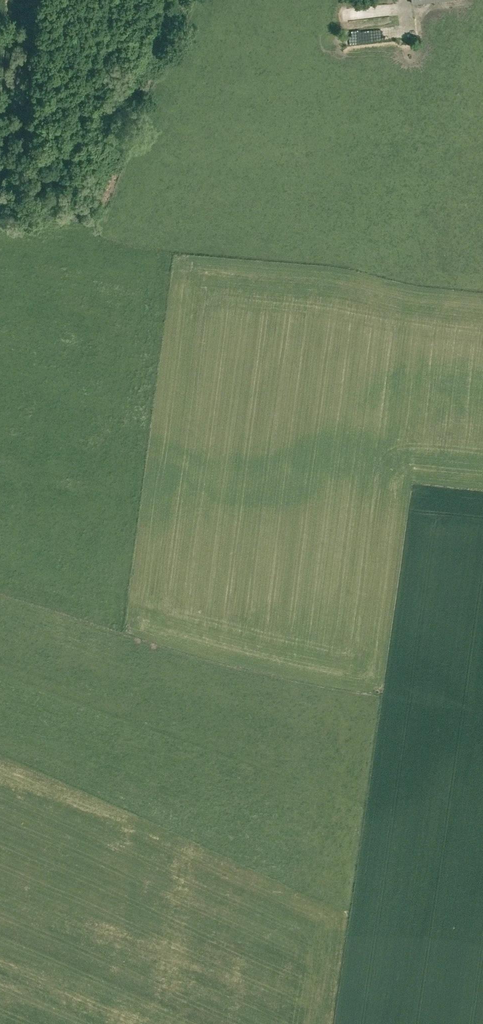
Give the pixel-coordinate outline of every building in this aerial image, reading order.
[(383,16),(382,5),(367,6),(367,16),(383,16)]
